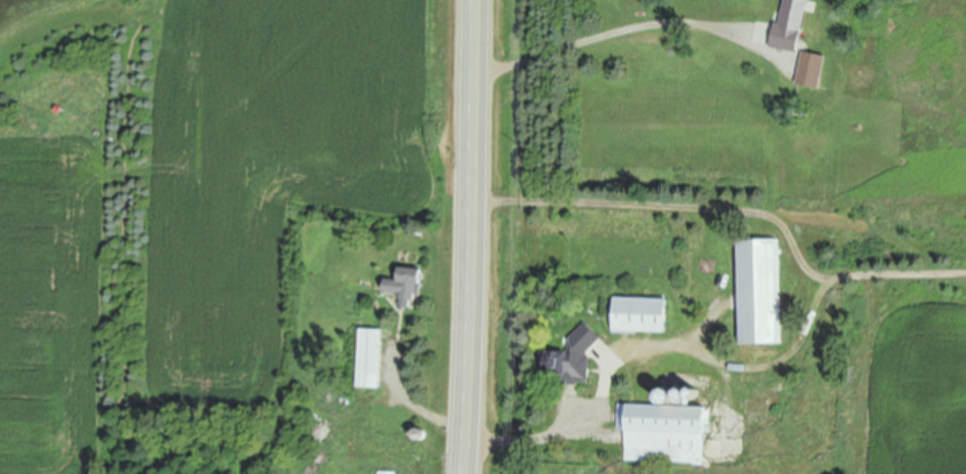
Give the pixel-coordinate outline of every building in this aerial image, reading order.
[(781,19),(785,0),(808,0),(803,26),(798,47),(772,42),(777,18),(781,19)] [(547,224),(556,209),(550,206),(542,221),(547,224)] [(739,233),(777,232),(780,336),(742,337),(739,233)] [(387,271),(401,272),(402,258),(424,260),(422,277),(423,277),(422,288),(417,287),(416,292),(412,292),(411,301),(407,301),(407,304),(402,303),(403,301),(402,301),(403,286),(386,284),(387,271)] [(616,290),(667,292),(666,325),(638,324),(638,328),(615,327),(616,290)] [(586,349),(586,350),(591,351),(590,377),(579,376),(578,379),(562,378),(563,366),(541,366),(541,345),(548,345),(548,343),(569,344),(569,347),(570,347),(570,336),(571,333),(587,317),(602,334),(586,349)] [(384,324),(381,382),(359,381),(362,323),(384,324)] [(324,371),(324,361),(336,361),(336,371),(324,371)] [(672,399),(706,400),(706,406),(711,407),(711,427),(706,426),(704,462),(695,462),(694,460),(627,457),(628,427),(618,426),(619,401),(629,401),(629,397),(664,399),(664,398),(663,398),(662,397),(661,396),(661,395),(661,394),(661,393),(660,392),(661,391),(661,390),(661,389),(662,388),(662,387),(663,387),(663,386),(664,386),(664,385),(665,385),(666,384),(667,384),(668,384),(669,384),(670,384),(671,385),(672,385),(673,386),(674,386),(674,387),(675,387),(675,388),(676,389),(676,390),(676,391),(676,392),(676,393),(676,394),(676,395),(675,396),(675,397),(674,397),(674,398),(673,398),(672,399)] [(683,385),(684,385),(684,386),(685,386),(686,386),(687,387),(688,387),(688,388),(688,389),(689,389),(689,390),(689,391),(689,392),(689,393),(688,394),(688,395),(687,395),(687,396),(686,396),(686,397),(685,397),(684,397),(683,397),(682,397),(681,397),(680,396),(679,396),(679,395),(678,395),(678,394),(678,393),(677,393),(677,392),(677,391),(677,390),(678,389),(678,388),(679,387),(680,387),(680,386),(681,386),(682,386),(682,385),(683,385)] [(696,385),(697,385),(697,386),(698,386),(699,386),(699,387),(700,387),(700,388),(700,389),(701,389),(701,390),(701,391),(700,391),(700,392),(700,393),(699,393),(699,394),(698,394),(697,394),(697,395),(696,395),(695,395),(694,395),(694,394),(693,394),(693,393),(692,393),(692,392),(691,392),(691,391),(691,390),(691,389),(691,388),(692,388),(692,387),(693,387),(693,386),(694,386),(695,386),(695,385),(696,385)] [(422,428),(423,428),(424,428),(424,429),(425,429),(426,430),(426,431),(427,431),(427,432),(427,433),(427,434),(427,435),(427,436),(426,436),(426,437),(425,438),(424,438),(424,439),(423,439),(422,439),(421,439),(420,439),(419,439),(419,438),(418,438),(418,437),(417,437),(417,436),(416,435),(416,434),(416,433),(416,432),(417,432),(417,431),(417,430),(418,430),(418,429),(419,429),(420,428),(421,428),(422,428)]
